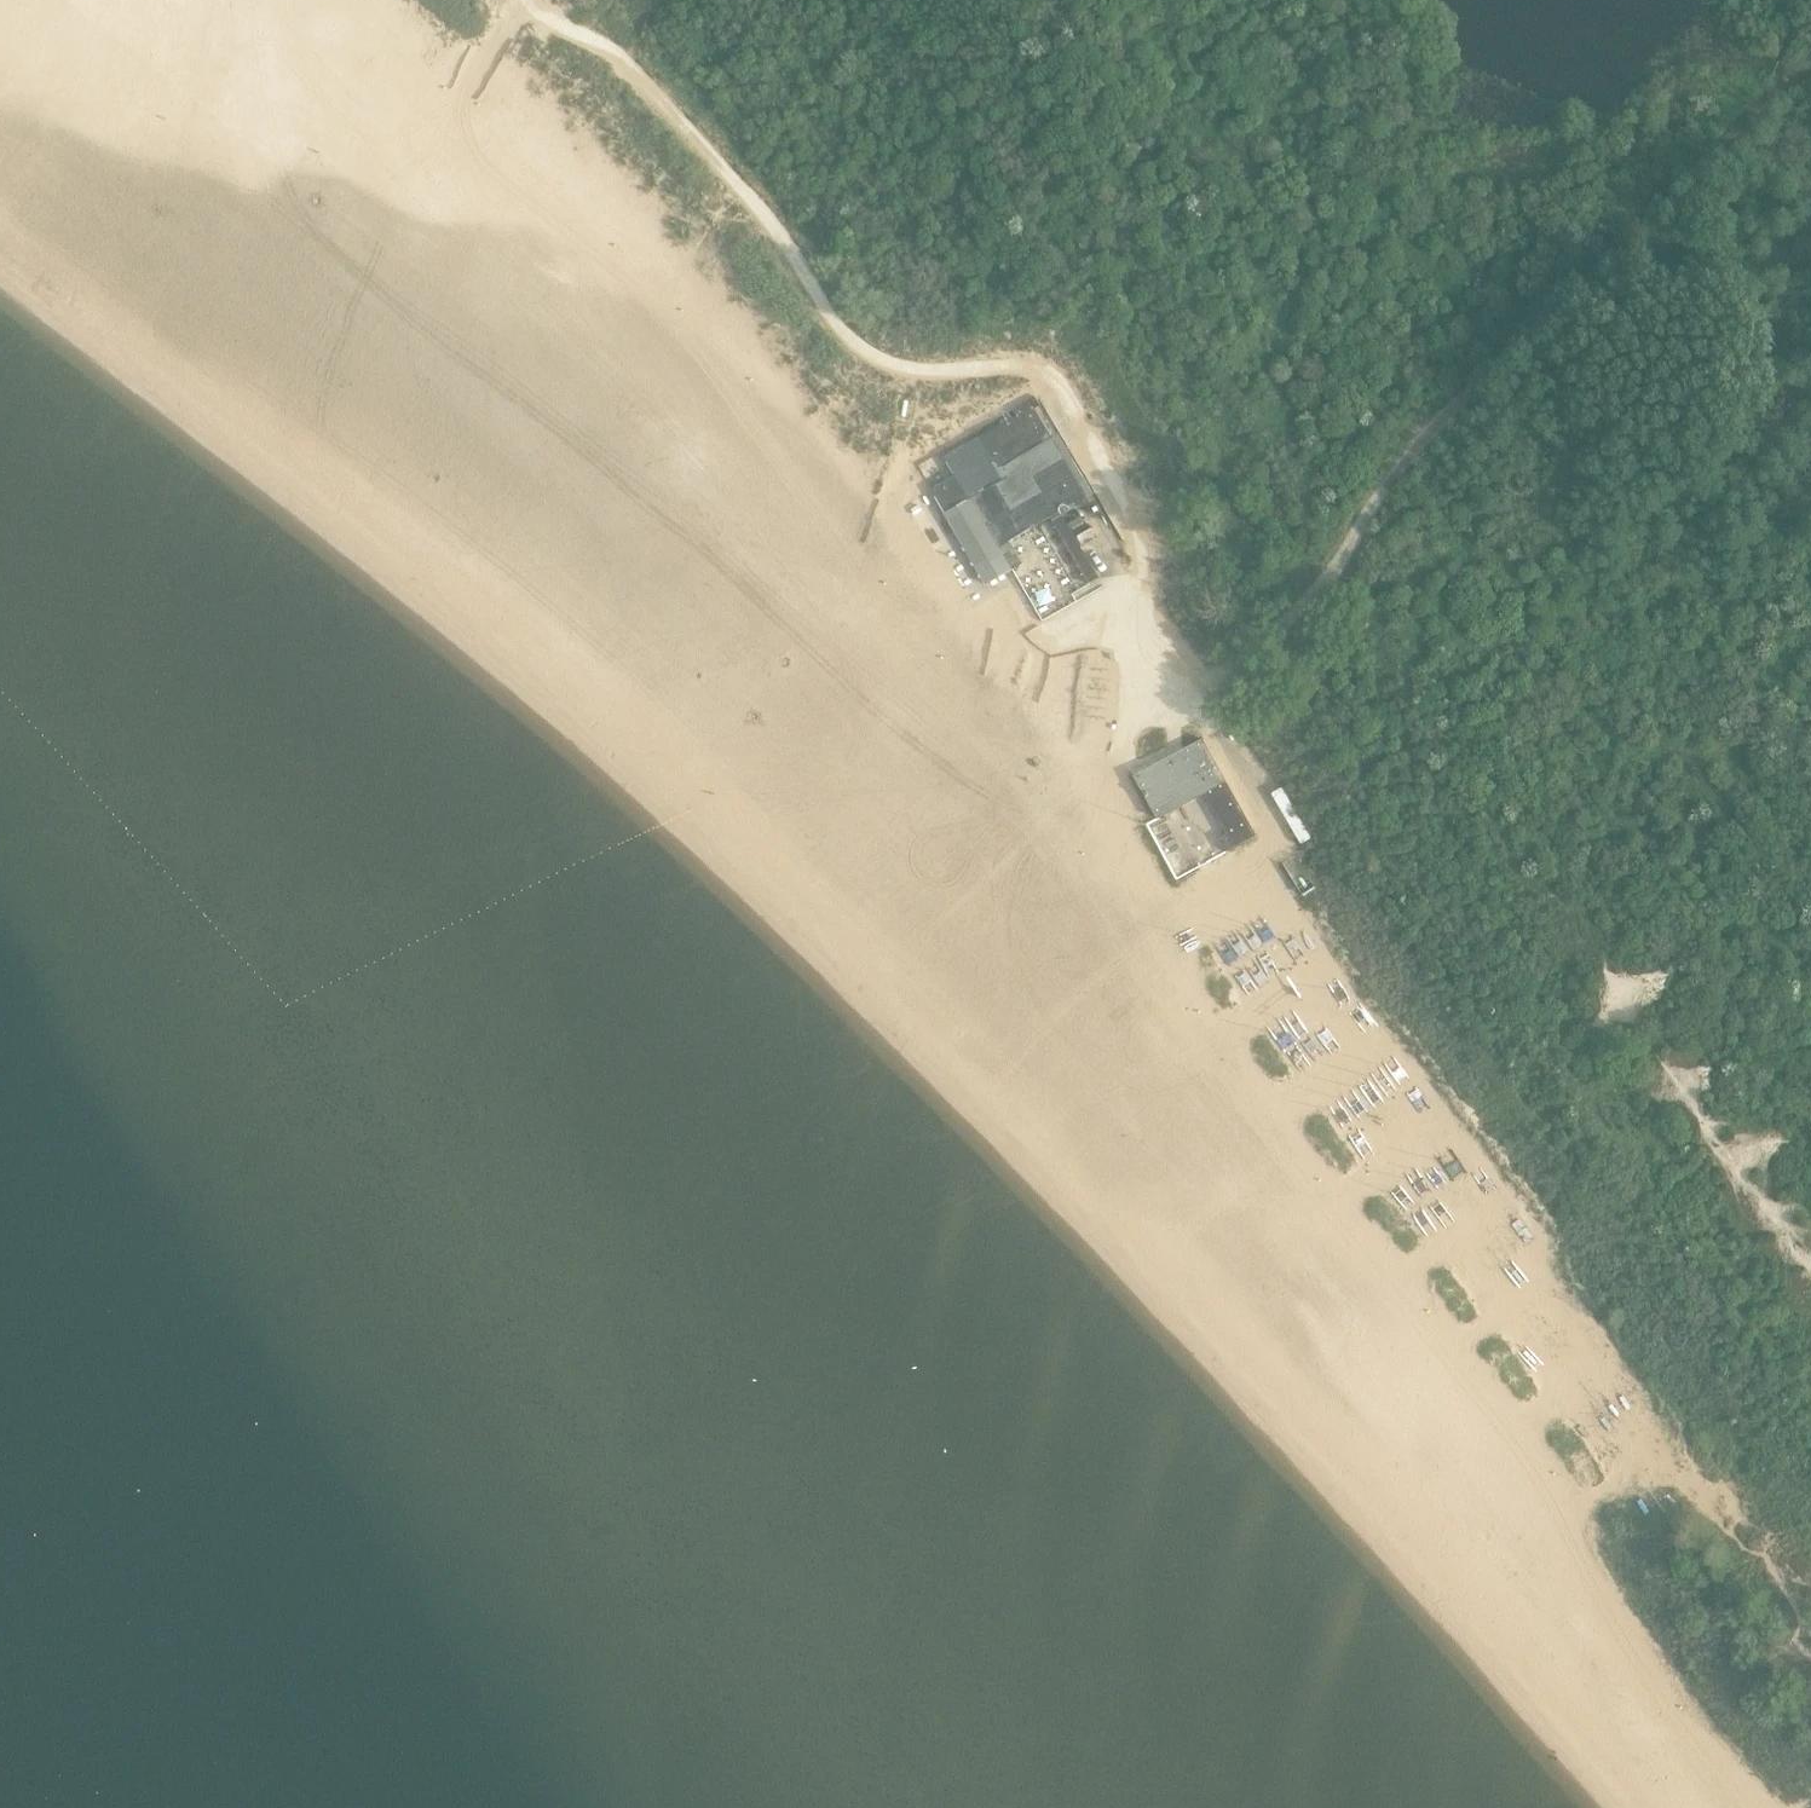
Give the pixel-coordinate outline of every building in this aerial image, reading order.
[(954,477),(930,491),(931,492),(986,586),(1022,565),(1009,543),(1050,518),(1052,522),(1090,585),(1099,580),(1101,579),(1100,578),(1063,515),(1074,508),(1076,511),(1090,502),(1089,500),(1090,499),(1095,497),(1058,434),(1055,436),(1052,438),(1033,406),(944,458),(954,477)] [(1133,776),(1157,821),(1204,795),(1226,834),(1225,835),(1219,838),(1227,852),(1234,848),(1256,836),(1202,738),(1182,750),(1133,776)]
